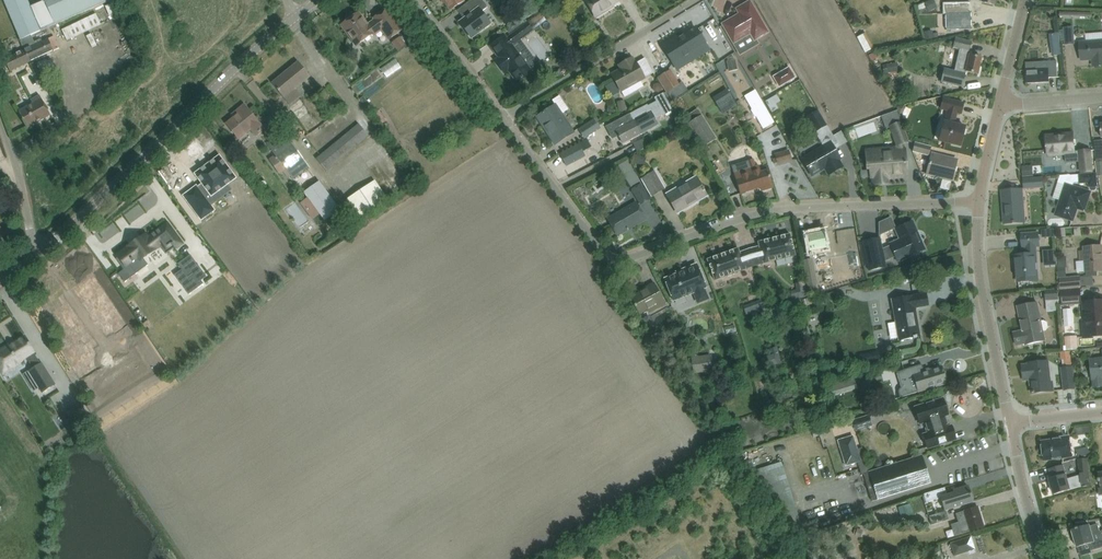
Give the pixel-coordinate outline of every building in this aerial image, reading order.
[(20,39),(31,35),(41,31),(40,30),(30,7),(28,0),(4,0),(20,39)] [(30,7),(40,30),(55,23),(55,24),(110,0),(44,0),(45,1),(30,7)] [(116,12),(124,9),(121,0),(117,0),(113,1),(116,12)] [(444,4),(445,3),(449,11),(465,0),(441,0),(444,4)] [(459,22),(466,31),(467,29),(471,34),(469,35),(471,38),(480,31),(486,27),(491,23),(481,11),(482,10),(487,6),(483,0),(471,0),(464,5),(464,6),(465,5),(471,13),(464,19),(459,22)] [(598,16),(608,10),(607,8),(620,0),(619,0),(585,0),(590,8),(592,7),(598,16)] [(916,6),(918,10),(921,9),(922,9),(926,7),(928,12),(937,8),(934,0),(929,0),(916,6)] [(750,1),(741,6),(736,9),(739,14),(722,24),(728,33),(733,43),(750,33),(755,40),(768,32),(750,1)] [(970,2),(948,3),(943,3),(943,13),(946,13),(948,13),(970,13),(970,2)] [(402,30),(387,8),(373,18),(375,20),(367,25),(358,13),(341,25),(356,45),(373,33),(380,27),(389,39),(402,30)] [(102,10),(97,12),(97,13),(62,29),(67,40),(108,21),(102,10)] [(948,13),(946,13),(946,30),(971,29),(970,13),(948,13)] [(496,60),(501,67),(505,73),(509,71),(517,82),(531,71),(513,47),(534,30),(527,21),(526,22),(524,19),(508,31),(510,34),(507,36),(506,35),(491,46),(499,58),(496,60)] [(1073,26),(1064,27),(1065,44),(1074,43),(1073,26)] [(679,63),(707,46),(696,27),(678,38),(677,36),(662,45),(665,51),(664,51),(671,63),(677,60),(679,63)] [(100,29),(94,31),(99,44),(104,42),(100,29)] [(932,30),(924,31),(925,40),(938,38),(937,33),(932,33),(932,30)] [(865,52),(873,48),(865,32),(857,37),(865,52)] [(1058,33),(1051,34),(1054,55),(1061,54),(1058,33)] [(20,39),(19,40),(20,41),(24,50),(30,62),(60,48),(54,36),(43,42),(42,39),(41,38),(34,41),(31,35),(20,39)] [(399,36),(391,42),(398,51),(406,45),(399,36)] [(951,84),(962,86),(965,74),(966,71),(978,74),(981,58),(969,55),(970,51),(969,51),(971,42),(955,38),(953,48),(959,49),(954,70),(944,68),(941,82),(951,84)] [(1080,42),(1081,60),(1099,59),(1099,66),(1101,65),(1101,40),(1080,42)] [(10,71),(30,62),(24,50),(3,60),(4,63),(6,62),(10,71)] [(388,63),(393,73),(409,64),(403,55),(388,63)] [(632,57),(624,62),(619,65),(621,69),(611,74),(621,92),(645,78),(635,61),(632,57)] [(728,61),(726,61),(729,72),(737,70),(735,59),(734,59),(728,61)] [(768,64),(771,70),(779,65),(776,59),(768,64)] [(1057,61),(1026,63),(1027,83),(1049,82),(1049,78),(1058,77),(1057,61)] [(311,77),(298,62),(271,83),(289,105),(301,96),(296,90),(311,77)] [(897,63),(882,65),(883,73),(899,71),(897,63)] [(796,78),(789,66),(772,76),(779,88),(796,78)] [(771,68),(762,69),(763,81),(772,81),(771,68)] [(671,69),(657,77),(667,93),(680,84),(671,69)] [(351,74),(346,77),(350,86),(355,84),(351,74)] [(614,81),(605,86),(611,97),(620,92),(614,81)] [(719,108),(733,98),(727,88),(712,98),(719,108)] [(763,128),(774,122),(755,90),(744,96),(752,108),(751,110),(755,116),(756,116),(763,128)] [(647,105),(630,114),(640,134),(658,125),(655,119),(664,115),(664,116),(673,111),(663,93),(655,98),(656,101),(648,106),(647,105)] [(33,103),(19,111),(28,128),(51,115),(40,95),(31,100),(33,103)] [(542,114),(537,117),(555,144),(573,132),(561,114),(568,109),(559,95),(552,100),(556,105),(544,112),(542,113),(542,114)] [(943,98),(941,109),(949,111),(957,113),(961,114),(963,103),(953,101),(943,98)] [(625,103),(617,104),(619,112),(626,110),(625,103)] [(227,124),(238,138),(251,128),(256,135),(264,129),(258,122),(245,105),(236,112),(238,115),(227,124)] [(804,113),(823,146),(802,159),(812,176),(830,165),(834,171),(842,166),(839,160),(840,159),(835,150),(833,146),(838,143),(827,124),(826,125),(815,106),(804,113)] [(685,117),(697,138),(703,147),(716,139),(698,109),(685,117)] [(640,134),(630,114),(606,126),(613,139),(618,136),(619,138),(620,137),(623,143),(640,134)] [(944,122),(939,141),(946,142),(960,146),(965,127),(954,124),(956,116),(948,114),(946,122),(944,122)] [(601,127),(595,119),(579,130),(584,137),(601,127)] [(676,120),(671,123),(675,130),(680,127),(676,120)] [(909,141),(902,121),(898,122),(890,125),(897,146),(902,144),(909,141)] [(326,171),(369,136),(360,124),(316,159),(326,171)] [(1061,134),(1062,137),(1046,138),(1047,146),(1046,146),(1047,148),(1048,156),(1075,153),(1073,133),(1061,134)] [(280,174),(286,169),(294,180),(310,167),(286,134),(270,146),(275,154),(269,159),(280,174)] [(566,166),(586,156),(583,151),(591,146),(588,139),(560,153),(566,166)] [(912,151),(928,156),(930,146),(915,143),(912,151)] [(708,147),(704,149),(708,157),(712,154),(708,147)] [(395,148),(389,152),(401,170),(407,166),(395,148)] [(906,174),(904,151),(903,148),(898,149),(867,151),(868,167),(871,166),(871,176),(873,176),(873,184),(883,183),(882,175),(906,174)] [(789,150),(775,154),(776,158),(773,159),(775,164),(778,163),(778,164),(792,160),(789,150)] [(1081,169),(1092,168),(1090,150),(1079,151),(1081,169)] [(633,154),(632,163),(639,164),(640,155),(633,154)] [(957,160),(931,154),(927,174),(952,180),(957,160)] [(195,185),(183,194),(200,218),(213,209),(205,198),(210,194),(207,189),(221,179),(225,184),(235,177),(219,155),(194,173),(201,182),(196,186),(195,185)] [(627,160),(618,166),(630,187),(640,181),(627,160)] [(731,166),(740,193),(771,183),(767,170),(760,173),(759,166),(755,167),(753,160),(731,166)] [(1029,166),(1022,166),(1023,177),(1030,176),(1029,166)] [(654,171),(641,178),(651,195),(664,188),(654,171)] [(1097,176),(1098,176),(1097,173),(1079,175),(1079,174),(1070,175),(1070,174),(1063,175),(1060,175),(1058,182),(1066,185),(1056,215),(1073,221),(1077,208),(1085,211),(1091,192),(1072,186),(1073,182),(1079,182),(1079,183),(1089,183),(1089,187),(1090,187),(1090,189),(1092,191),(1095,190),(1097,189),(1097,186),(1097,176)] [(667,194),(672,203),(678,213),(707,196),(704,191),(696,177),(667,194)] [(1043,178),(1035,179),(1024,180),(1025,188),(1043,187),(1043,186),(1044,186),(1043,178)] [(375,180),(348,199),(359,218),(388,198),(375,180)] [(343,217),(320,182),(304,192),(324,222),(326,221),(330,219),(333,224),(343,217)] [(641,183),(632,188),(641,204),(650,199),(641,183)] [(1025,222),(1022,189),(1002,191),(1003,207),(1006,207),(1007,223),(1025,222)] [(617,214),(608,219),(617,235),(627,229),(628,230),(629,230),(628,229),(646,218),(636,202),(617,214)] [(1089,217),(1090,223),(1101,221),(1101,215),(1089,217)] [(880,235),(895,228),(891,218),(879,223),(880,235)] [(920,240),(912,222),(913,222),(913,221),(896,229),(900,238),(889,243),(890,246),(882,248),(880,238),(859,242),(864,266),(868,265),(869,271),(886,267),(884,262),(895,257),(897,261),(925,249),(920,239),(920,240)] [(1079,237),(1078,231),(1087,230),(1087,222),(1070,223),(1070,238),(1079,237)] [(119,257),(116,259),(124,269),(131,264),(137,273),(148,265),(143,258),(160,245),(166,253),(174,247),(175,248),(181,243),(167,224),(148,238),(146,236),(128,249),(127,248),(118,255),(119,257)] [(1054,229),(1043,230),(1043,237),(1054,237),(1054,229)] [(827,256),(823,232),(807,235),(810,252),(819,250),(821,257),(827,256)] [(1027,255),(1016,256),(1018,282),(1039,280),(1037,247),(1039,246),(1038,233),(1022,234),(1023,247),(1026,247),(1027,255)] [(749,249),(754,265),(763,263),(764,263),(794,255),(794,256),(795,255),(790,235),(790,234),(789,234),(759,242),(758,242),(758,243),(759,246),(749,249)] [(1085,260),(1086,272),(1094,272),(1101,271),(1101,246),(1092,247),(1084,247),(1084,251),(1080,252),(1081,260),(1085,260)] [(746,268),(754,265),(749,249),(739,252),(738,249),(738,248),(737,248),(708,259),(707,259),(707,260),(708,260),(715,279),(714,279),(715,280),(716,280),(745,269),(746,269),(746,268)] [(1056,249),(1046,250),(1047,263),(1057,263),(1056,249)] [(182,270),(175,275),(189,295),(204,284),(200,280),(205,276),(190,255),(178,264),(182,270)] [(1067,256),(1058,257),(1059,267),(1066,267),(1067,267),(1067,256)] [(809,293),(818,292),(812,260),(803,261),(809,293)] [(706,287),(697,264),(696,265),(685,269),(686,271),(666,279),(665,279),(673,300),(693,292),(698,303),(708,299),(704,288),(706,287)] [(1067,278),(1060,278),(1061,288),(1081,287),(1080,277),(1067,278)] [(654,283),(655,285),(630,298),(639,314),(651,308),(653,311),(666,304),(654,282),(654,283)] [(797,290),(790,291),(792,300),(808,297),(806,287),(797,290)] [(1059,289),(1045,290),(1046,301),(1046,311),(1060,310),(1059,300),(1059,289)] [(1062,304),(1081,303),(1081,289),(1061,290),(1062,304)] [(915,308),(928,306),(926,293),(891,299),(899,340),(920,336),(915,308)] [(810,298),(802,300),(804,306),(812,304),(810,298)] [(763,299),(756,302),(759,310),(761,315),(768,312),(763,299)] [(1084,302),(1085,323),(1082,323),(1083,338),(1101,336),(1101,301),(1084,302)] [(1037,303),(1029,304),(1018,307),(1023,331),(1014,333),(1017,345),(1026,343),(1026,345),(1045,341),(1043,331),(1046,331),(1049,328),(1048,322),(1044,321),(1041,321),(1037,303)] [(657,323),(662,320),(657,311),(652,315),(657,323)] [(649,315),(642,318),(648,329),(655,326),(649,315)] [(34,352),(25,338),(10,347),(9,345),(0,351),(0,368),(3,373),(13,366),(12,365),(26,357),(33,368),(28,371),(42,394),(56,385),(42,363),(41,363),(33,352),(34,352)] [(799,352),(804,350),(801,341),(779,348),(786,370),(803,365),(799,352)] [(769,366),(773,365),(775,371),(784,369),(777,347),(768,349),(770,355),(766,356),(769,366)] [(1079,361),(1078,348),(1069,348),(1069,361),(1079,361)] [(878,351),(857,354),(859,364),(880,360),(878,351)] [(712,355),(691,358),(694,373),(714,370),(712,355)] [(1090,360),(1093,379),(1094,387),(1101,386),(1101,358),(1090,360)] [(1023,374),(1030,373),(1032,393),(1052,391),(1048,361),(1029,363),(1029,365),(1022,365),(1023,374)] [(899,389),(898,392),(900,396),(946,383),(941,367),(924,372),(922,364),(906,369),(898,372),(897,372),(897,373),(901,387),(900,388),(899,389)] [(1062,369),(1065,390),(1074,389),(1072,368),(1062,369)] [(853,377),(825,385),(828,395),(856,387),(853,377)] [(952,426),(948,427),(944,416),(948,415),(943,399),(915,408),(920,424),(925,422),(928,433),(923,435),(928,448),(956,439),(952,426)] [(764,411),(770,409),(769,408),(774,406),(773,401),(762,404),(764,411)] [(75,408),(67,413),(71,420),(79,415),(75,408)] [(873,424),(869,414),(852,420),(856,430),(873,424)] [(854,435),(837,440),(845,466),(862,462),(854,435)] [(1042,441),(1044,461),(1073,457),(1070,436),(1060,437),(1060,439),(1042,441)] [(1090,455),(1088,447),(1077,450),(1079,457),(1090,455)] [(922,456),(870,472),(864,474),(872,501),(930,483),(922,456)] [(1078,460),(1080,472),(1080,475),(1067,479),(1066,475),(1063,464),(1048,469),(1051,479),(1050,479),(1054,494),(1065,491),(1079,487),(1082,487),(1091,486),(1087,459),(1078,460)] [(927,502),(941,497),(945,510),(973,501),(968,486),(953,491),(954,493),(947,495),(945,488),(924,494),(922,494),(924,503),(927,502)] [(804,533),(795,503),(774,510),(791,537),(804,533)] [(910,504),(898,509),(902,518),(914,513),(910,504)] [(984,527),(978,506),(963,511),(955,513),(958,522),(951,524),(954,536),(970,531),(984,527)] [(945,510),(935,513),(928,515),(932,525),(948,519),(945,510)] [(1083,527),(1072,531),(1077,547),(1089,544),(1091,551),(1101,548),(1101,530),(1100,531),(1098,525),(1090,527),(1090,525),(1083,527)] [(950,542),(955,556),(976,549),(971,536),(950,542)]
